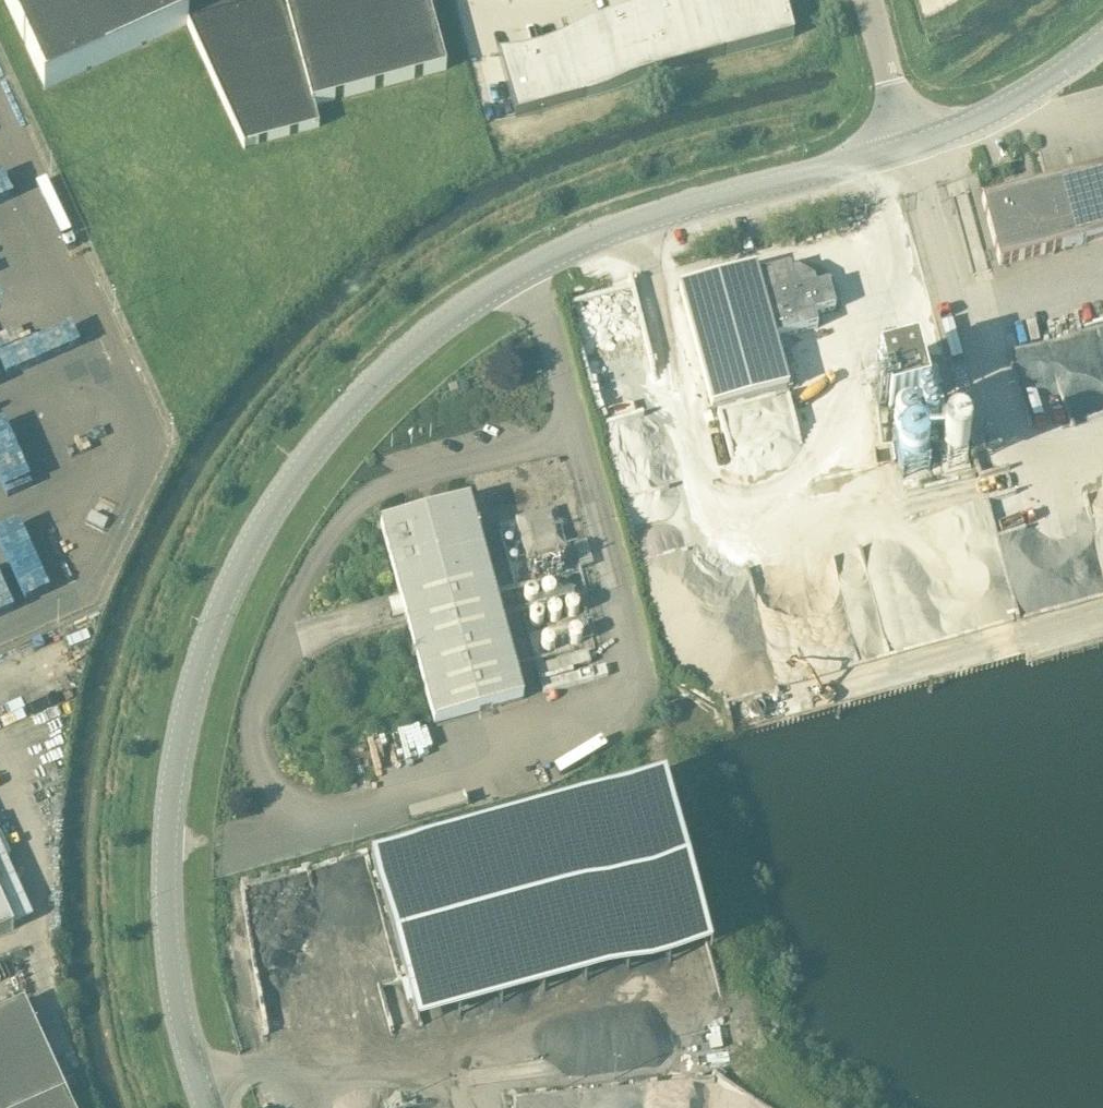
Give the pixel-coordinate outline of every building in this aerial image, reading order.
[(427,0),(4,0),(46,91),(188,27),(244,150),(319,129),(313,108),(447,72),(427,0)] [(638,11),(655,76),(725,57),(709,0),(680,0),(638,11)] [(725,57),(795,38),(784,0),(709,0),(725,57)] [(638,11),(568,30),(586,95),(655,76),(638,11)] [(568,30),(499,49),(516,113),(586,95),(568,30)] [(14,268),(7,246),(28,239),(3,164),(0,153),(0,273),(14,268)] [(983,202),(1000,267),(1102,240),(1102,170),(983,202)] [(739,507),(815,486),(775,340),(817,328),(814,316),(835,310),(828,285),(816,288),(814,282),(798,273),(792,274),(791,268),(758,277),(756,270),(680,290),(739,507)] [(1015,349),(1033,428),(1072,419),(1065,390),(1068,390),(1060,356),(1102,346),(1102,333),(1102,329),(1015,349)] [(889,412),(927,402),(915,359),(877,369),(889,412)] [(49,473),(93,457),(68,391),(0,416),(0,448),(2,453),(24,445),(14,419),(27,414),(49,473)] [(927,447),(938,444),(928,406),(917,409),(919,418),(912,420),(917,440),(925,438),(927,447)] [(381,526),(435,725),(523,701),(469,502),(381,526)] [(556,509),(516,520),(527,560),(567,549),(556,509)] [(649,823),(660,822),(653,782),(634,785),(639,818),(648,816),(649,823)] [(269,888),(250,891),(270,1032),(305,1027),(298,980),(288,982),(281,928),(275,929),(269,888)] [(14,930),(0,899),(0,936),(14,930)] [(338,924),(319,926),(322,951),(317,952),(319,968),(358,962),(357,950),(342,952),(338,924)] [(24,1002),(0,1013),(0,1107),(72,1107),(24,1002)]
